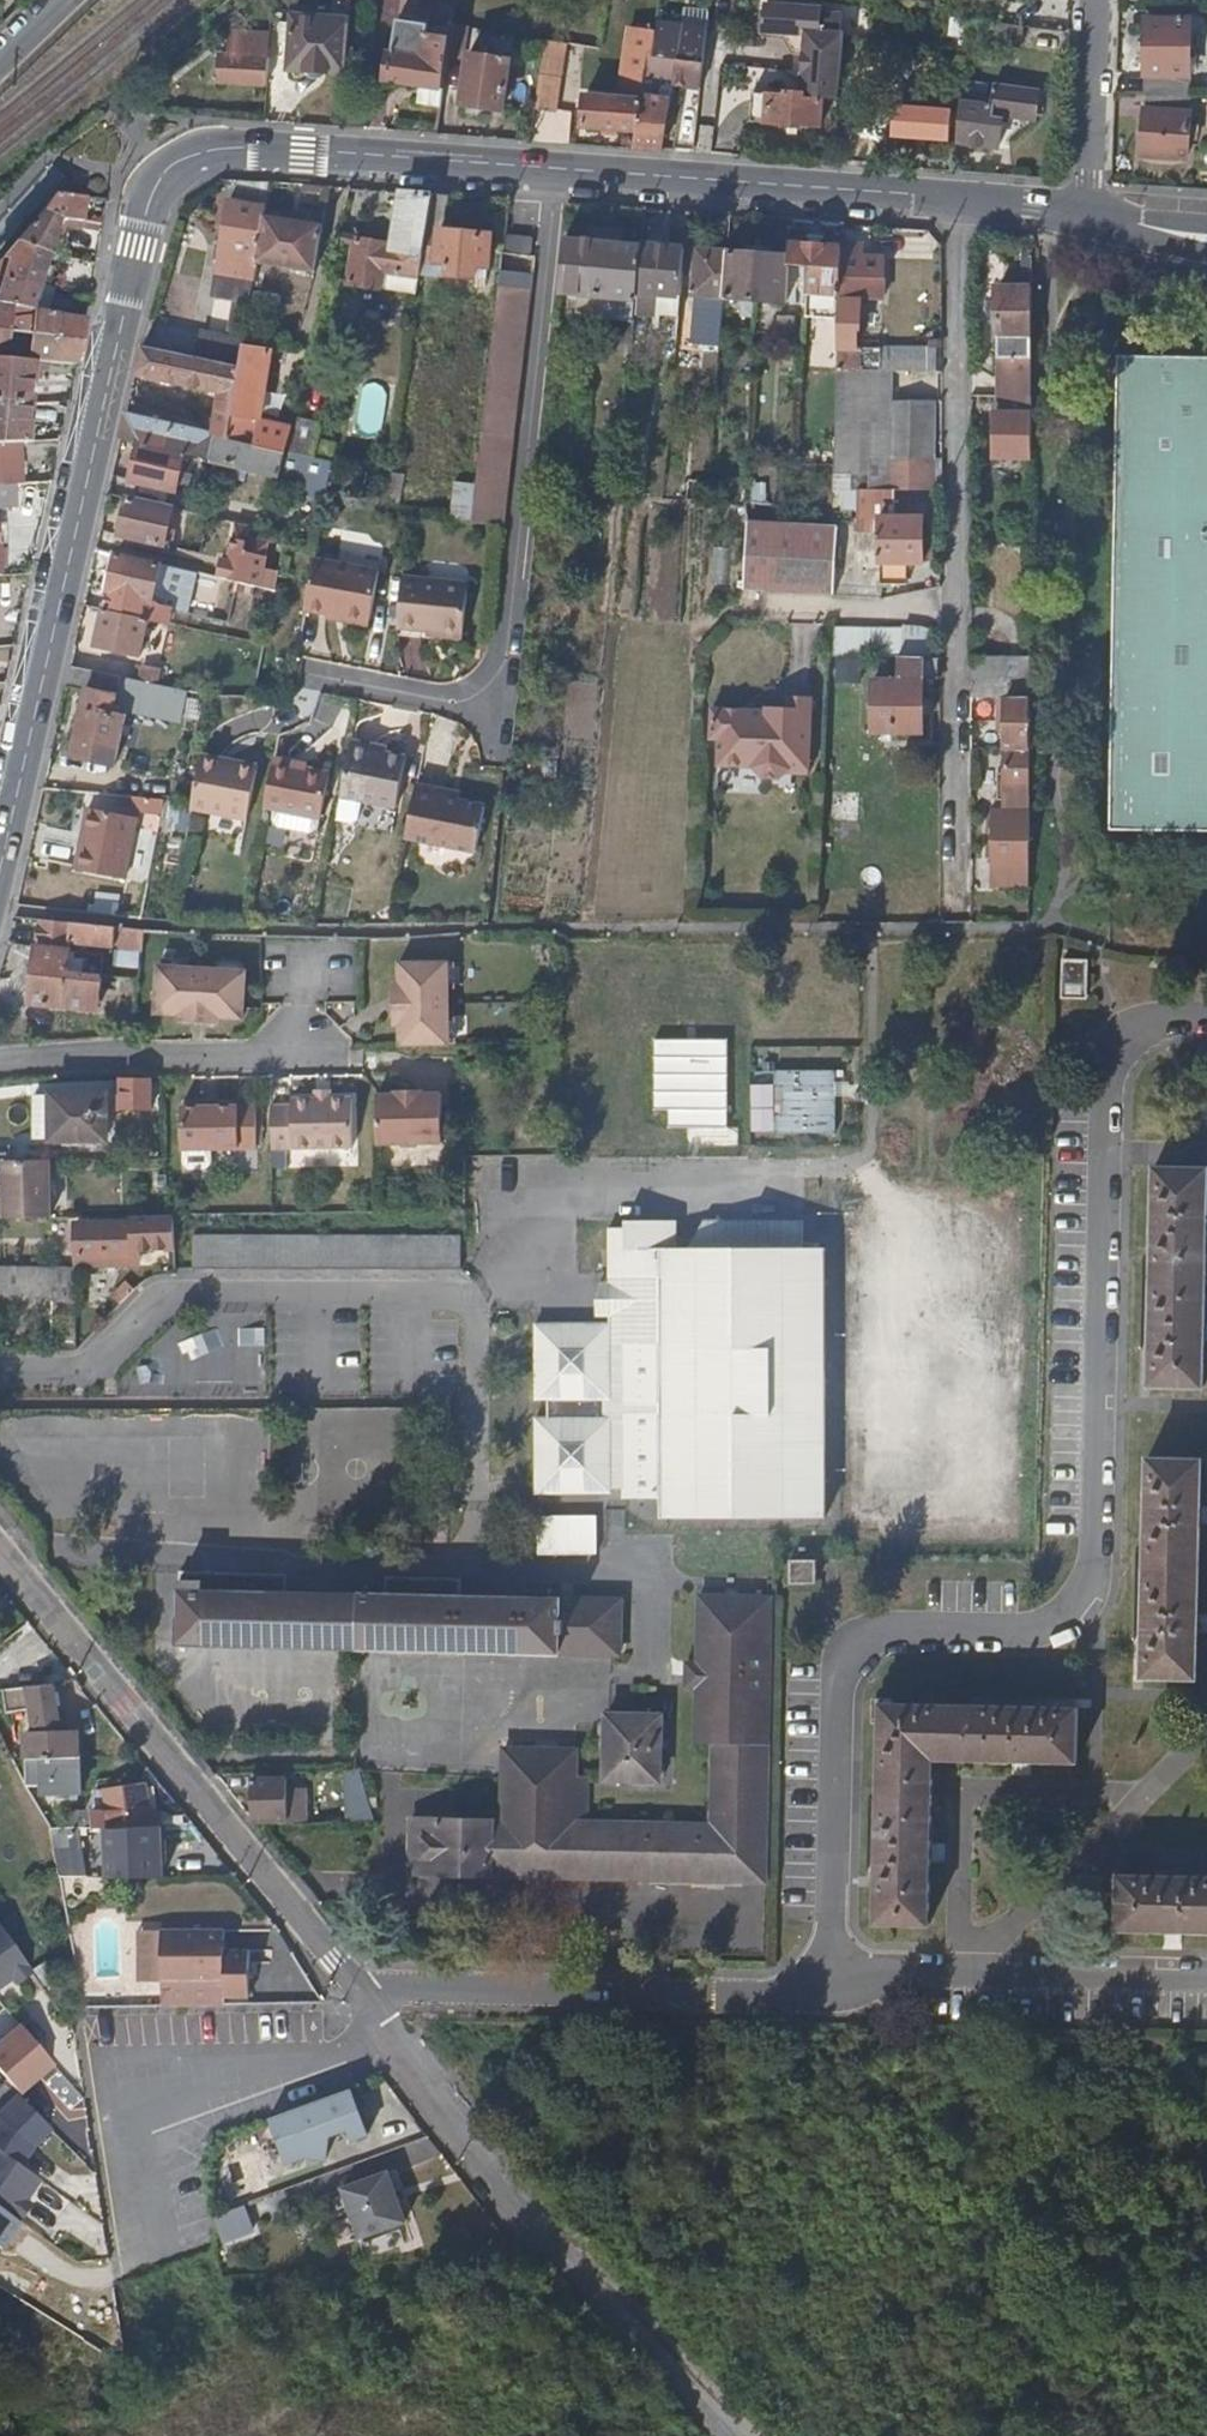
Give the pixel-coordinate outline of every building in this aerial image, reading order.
[(839,37),(839,35),(837,34),(838,16),(816,14),(817,9),(763,4),(761,32),(787,34),(786,40),(794,52),(801,53),(798,94),(801,94),(801,97),(819,99),(832,100),(837,59),(839,37)] [(341,73),(348,19),(288,13),(282,68),(341,73)] [(411,83),(437,85),(441,55),(443,34),(418,30),(419,20),(388,15),(379,79),(411,83)] [(650,32),(645,54),(672,58),(676,19),(653,16),(650,32)] [(1016,47),(1018,26),(963,19),(960,40),(1016,47)] [(444,23),(419,20),(418,30),(443,34),(444,23)] [(683,45),(701,48),(704,22),(685,20),(683,45)] [(1139,91),(1186,92),(1188,21),(1140,21),(1141,48),(1139,91)] [(443,34),(441,55),(455,57),(458,25),(444,23),(443,34)] [(624,27),(620,50),(645,54),(650,32),(624,27)] [(263,85),(268,33),(235,31),(235,39),(225,39),(225,49),(215,48),(213,77),(263,85)] [(645,54),(620,50),(612,98),(580,94),(577,125),(631,130),(645,54)] [(499,111),(505,57),(464,52),(458,106),(499,111)] [(631,130),(629,148),(631,148),(658,150),(670,88),(654,86),(658,70),(662,78),(666,82),(671,83),(696,86),(699,62),(672,58),(645,54),(631,130)] [(535,76),(529,115),(549,118),(554,78),(535,76)] [(955,100),(972,100),(973,83),(956,82),(955,96),(955,100)] [(409,101),(435,104),(437,85),(411,83),(409,101)] [(955,112),(953,145),(993,147),(995,115),(1030,118),(1032,91),(986,88),(986,101),(972,100),(955,100),(955,112)] [(746,120),(777,124),(777,126),(797,128),(798,126),(816,128),(819,99),(801,97),(801,94),(798,94),(782,92),(782,89),(777,89),(776,95),(749,92),(747,91),(744,120),(746,120)] [(1185,156),(1186,92),(1139,91),(1136,156),(1185,156)] [(946,112),(955,112),(955,100),(955,96),(937,96),(936,110),(911,108),(912,94),(894,93),(891,136),(944,140),(946,112)] [(421,258),(432,190),(401,188),(393,242),(353,236),(345,280),(378,285),(380,271),(418,276),(421,258)] [(444,230),(449,191),(432,190),(421,258),(440,261),(439,274),(448,276),(446,292),(481,297),(484,272),(488,235),(444,230)] [(82,214),(86,197),(51,193),(36,211),(55,221),(58,210),(82,214)] [(263,215),(265,204),(228,200),(213,294),(249,300),(255,263),(261,228),(263,215)] [(48,244),(55,221),(36,211),(29,219),(10,242),(31,248),(46,251),(48,244)] [(322,223),(263,215),(261,228),(255,263),(313,270),(322,223)] [(526,237),(507,235),(506,250),(526,252),(526,238),(526,237)] [(638,275),(640,242),(566,236),(560,290),(577,291),(577,308),(617,311),(619,294),(636,296),(636,292),(638,275)] [(840,295),(842,244),(790,240),(789,253),(789,262),(804,263),(803,300),(803,303),(801,340),(814,340),(816,293),(840,295)] [(10,242),(0,254),(0,304),(5,305),(26,308),(31,309),(42,267),(46,251),(31,248),(10,242)] [(681,295),(686,246),(640,242),(638,275),(636,292),(681,295)] [(890,369),(935,368),(935,346),(908,346),(857,347),(857,330),(862,330),(863,300),(884,301),(886,261),(866,260),(866,246),(842,244),(840,295),(837,370),(869,370),(890,369)] [(726,255),(727,248),(692,246),(690,272),(696,273),(695,292),(699,293),(695,341),(720,343),(721,334),(723,296),(726,255)] [(758,254),(758,251),(727,248),(726,255),(723,296),(756,299),(758,254)] [(789,262),(789,253),(758,251),(758,254),(756,299),(803,303),(803,300),(804,263),(789,262)] [(526,256),(502,252),(500,263),(495,312),(490,351),(475,484),(470,522),(499,524),(502,525),(505,496),(517,392),(528,302),(532,257),(526,256)] [(417,288),(446,292),(448,276),(439,274),(440,261),(421,258),(418,276),(417,286),(417,288)] [(997,287),(996,394),(1006,394),(1030,394),(1031,346),(1031,284),(1031,269),(1021,269),(1020,287),(997,287)] [(31,309),(26,308),(5,305),(0,304),(0,360),(34,362),(47,363),(74,364),(78,341),(82,316),(31,309)] [(238,364),(243,337),(198,328),(194,355),(206,357),(238,364)] [(285,447),(289,423),(255,416),(267,350),(260,349),(261,340),(243,337),(238,364),(226,434),(245,438),(285,447)] [(194,355),(143,343),(138,361),(135,374),(183,386),(218,393),(212,431),(226,434),(238,364),(206,357),(194,355)] [(1117,359),(1111,832),(1206,832),(1206,361),(1117,359)] [(0,360),(0,399),(17,400),(29,401),(34,362),(0,360)] [(940,484),(940,456),(931,456),(931,406),(887,404),(890,369),(869,370),(837,370),(836,413),(834,463),(834,486),(857,486),(866,486),(893,487),(940,487),(940,484)] [(1030,394),(1006,394),(1007,412),(993,413),(993,456),(1030,456),(1030,395),(1030,394)] [(15,444),(19,444),(24,443),(29,401),(17,400),(0,399),(0,444),(15,444)] [(201,429),(126,412),(123,425),(120,441),(138,445),(181,455),(184,456),(207,461),(212,431),(201,429)] [(311,416),(291,413),(291,415),(289,423),(285,447),(288,448),(305,452),(312,453),(319,417),(311,416)] [(288,448),(285,447),(245,438),(226,434),(212,431),(207,461),(254,471),(300,482),(305,452),(288,448)] [(0,444),(0,507),(37,503),(36,485),(21,486),(19,444),(15,444),(0,444)] [(181,455),(138,445),(132,471),(131,476),(175,487),(181,455)] [(330,457),(312,453),(305,452),(300,482),(324,487),(330,457)] [(403,476),(386,474),(384,489),(381,513),(397,515),(403,476)] [(470,522),(475,484),(457,482),(452,520),(470,522)] [(856,529),(879,529),(879,512),(892,513),(893,487),(866,486),(857,486),(856,529)] [(133,499),(127,497),(120,531),(165,542),(172,507),(133,499)] [(920,559),(920,513),(892,513),(879,512),(879,529),(879,559),(879,580),(904,581),(905,559),(920,559)] [(745,587),(830,589),(833,523),(748,520),(745,587)] [(833,523),(830,589),(837,589),(839,523),(833,523)] [(285,542),(245,533),(235,568),(239,569),(237,580),(275,589),(285,542)] [(125,552),(115,550),(107,585),(153,595),(160,561),(125,552)] [(378,561),(313,550),(310,568),(304,604),(327,609),(328,604),(369,612),(378,561)] [(222,565),(220,576),(236,580),(239,569),(235,568),(222,565)] [(404,574),(398,624),(463,631),(468,581),(404,574)] [(153,595),(107,585),(102,608),(112,610),(146,617),(166,621),(170,599),(153,595)] [(112,610),(102,608),(95,644),(138,653),(146,617),(112,610)] [(903,633),(903,654),(933,654),(933,628),(921,624),(903,623),(903,633)] [(903,633),(830,631),(829,653),(861,653),(896,654),(903,654),(903,633)] [(100,651),(73,645),(71,653),(69,663),(96,669),(100,651)] [(920,677),(940,678),(940,654),(933,654),(903,654),(896,654),(896,678),(872,678),(872,729),(920,732),(920,677)] [(1029,657),(969,656),(969,677),(1002,678),(1002,698),(1004,698),(1029,699),(1029,659),(1029,657)] [(96,669),(69,663),(64,684),(85,689),(70,752),(114,762),(124,714),(113,711),(117,687),(118,682),(121,674),(96,669)] [(141,663),(137,677),(148,679),(158,681),(160,667),(141,663)] [(125,675),(121,674),(118,682),(117,687),(142,693),(146,693),(148,679),(137,677),(125,675)] [(969,677),(969,697),(1002,698),(1002,678),(969,677)] [(793,771),(815,772),(820,695),(795,694),(795,706),(774,705),(774,712),(762,712),(762,709),(720,706),(718,736),(727,737),(725,763),(761,765),(770,775),(786,776),(793,771)] [(1028,749),(1029,749),(1029,715),(1029,699),(1004,698),(1004,748),(1028,749)] [(343,775),(340,793),(395,803),(406,754),(376,747),(375,741),(351,737),(343,775)] [(1028,749),(1004,748),(1003,772),(996,772),(996,800),(1003,800),(1003,807),(990,807),(989,887),(1027,887),(1028,749)] [(199,757),(189,809),(243,819),(254,766),(222,759),(223,754),(200,749),(199,757)] [(266,782),(262,801),(318,813),(326,767),(293,761),(294,757),(272,753),(266,782)] [(415,781),(404,834),(474,849),(483,805),(459,800),(443,796),(445,787),(415,781)] [(443,796),(459,800),(460,791),(445,787),(443,796)] [(161,815),(163,800),(131,797),(130,812),(161,815)] [(122,877),(136,815),(86,804),(72,865),(122,877)] [(113,915),(116,895),(96,893),(94,913),(113,915)] [(48,918),(40,917),(37,947),(33,947),(31,981),(29,1002),(96,1008),(98,979),(77,977),(78,966),(68,964),(69,944),(143,950),(145,928),(109,924),(48,918)] [(399,1023),(399,1046),(439,1046),(446,1046),(446,1020),(445,974),(445,959),(398,959),(399,982),(399,1023)] [(182,1011),(222,1015),(244,1017),(249,968),(162,960),(158,1009),(174,1011),(182,1011)] [(1085,999),(1087,960),(1062,960),(1061,998),(1085,999)] [(399,1023),(399,982),(391,982),(391,1022),(399,1023)] [(221,1023),(222,1015),(182,1011),(181,1020),(221,1023)] [(668,1128),(727,1127),(727,1040),(651,1041),(652,1107),(668,1107),(668,1128)] [(749,1086),(749,1134),(838,1134),(837,1072),(773,1072),(773,1086),(749,1086)] [(144,1077),(114,1076),(114,1091),(114,1107),(145,1107),(144,1077)] [(313,1097),(329,1097),(328,1088),(313,1088),(313,1097)] [(48,1091),(29,1091),(29,1139),(49,1138),(48,1091)] [(48,1091),(49,1138),(101,1138),(99,1091),(59,1091),(48,1091)] [(412,1114),(441,1115),(441,1098),(422,1098),(421,1094),(395,1094),(395,1099),(375,1099),(375,1114),(412,1114)] [(300,1112),(349,1113),(349,1097),(329,1097),(313,1097),(289,1096),(288,1103),(269,1103),(269,1112),(300,1112)] [(177,1111),(177,1143),(178,1143),(208,1143),(254,1144),(254,1136),(254,1110),(254,1103),(215,1102),(197,1102),(178,1102),(177,1111)] [(269,1112),(269,1145),(349,1145),(349,1113),(300,1112),(269,1112)] [(441,1146),(441,1115),(412,1114),(375,1114),(375,1146),(441,1146)] [(208,1143),(178,1143),(178,1158),(184,1164),(202,1164),(208,1158),(208,1143)] [(3,1157),(2,1217),(44,1217),(45,1157),(11,1157),(3,1157)] [(1206,1194),(1206,1166),(1152,1165),(1148,1385),(1204,1386),(1206,1194)] [(174,1249),(174,1241),(173,1226),(174,1216),(163,1216),(140,1216),(133,1216),(129,1216),(129,1222),(84,1222),(84,1257),(137,1257),(137,1250),(174,1249)] [(824,1424),(824,1353),(824,1309),(824,1258),(824,1248),(803,1248),(803,1218),(703,1219),(695,1248),(680,1247),(681,1219),(628,1219),(628,1228),(611,1228),(611,1281),(610,1316),(610,1322),(537,1322),(537,1352),(537,1396),(551,1396),(551,1415),(537,1416),(537,1491),(612,1492),(613,1487),(624,1488),(624,1497),(660,1497),(660,1517),(684,1517),(741,1517),(798,1517),(824,1517),(825,1494),(824,1424)] [(459,1268),(459,1239),(191,1238),(191,1267),(459,1268)] [(16,1299),(73,1299),(73,1266),(54,1266),(0,1266),(0,1299),(16,1299)] [(601,1316),(610,1316),(611,1281),(601,1281),(601,1316)] [(1201,1527),(1202,1460),(1147,1458),(1145,1552),(1143,1676),(1199,1676),(1201,1527)] [(597,1553),(598,1515),(538,1513),(537,1552),(597,1553)] [(817,1584),(817,1563),(787,1563),(787,1584),(817,1584)] [(619,1651),(620,1596),(461,1594),(461,1576),(384,1574),(383,1593),(283,1591),(283,1574),(176,1571),(175,1644),(304,1647),(397,1648),(502,1650),(619,1651)] [(695,1656),(694,1684),(693,1738),(711,1739),(708,1822),(581,1819),(582,1771),(571,1771),(572,1746),(499,1745),(497,1817),(468,1816),(409,1815),(408,1839),(420,1839),(420,1869),(555,1872),(744,1877),(744,1865),(764,1866),(770,1642),(761,1642),(762,1593),(697,1591),(695,1656)] [(682,1684),(694,1684),(695,1656),(682,1656),(682,1684)] [(75,1753),(77,1753),(78,1730),(60,1730),(59,1679),(24,1681),(22,1681),(8,1682),(9,1707),(34,1707),(33,1729),(24,1730),(24,1755),(75,1753)] [(932,1756),(953,1756),(1077,1759),(1078,1706),(879,1701),(874,1923),(928,1924),(931,1798),(932,1756)] [(657,1777),(658,1713),(604,1712),(603,1776),(657,1777)] [(33,1792),(35,1795),(76,1793),(75,1753),(24,1755),(15,1756),(33,1792)] [(344,1819),(365,1820),(367,1770),(345,1769),(344,1819)] [(249,1786),(249,1816),(250,1818),(283,1816),(283,1778),(249,1779),(249,1786)] [(131,1825),(148,1824),(160,1823),(159,1807),(147,1807),(146,1785),(104,1789),(108,1825),(131,1825)] [(107,1825),(109,1872),(163,1871),(161,1823),(160,1823),(148,1824),(131,1825),(108,1825),(107,1825)] [(63,1880),(85,1880),(81,1826),(64,1827),(51,1828),(51,1829),(63,1880)] [(420,1839),(408,1839),(406,1869),(420,1869),(420,1839)] [(763,1878),(764,1866),(744,1865),(744,1877),(763,1878)] [(163,1871),(109,1872),(109,1879),(163,1877),(163,1871)] [(1119,1872),(1117,1928),(1206,1930),(1206,1874),(1119,1872)] [(29,1967),(0,1926),(0,1988),(29,1967)] [(161,1979),(160,1928),(137,1929),(138,1979),(161,1980),(161,1979)] [(160,1928),(161,1979),(223,1978),(223,1994),(246,1994),(246,1947),(223,1947),(224,1928),(160,1928)] [(127,1988),(127,2002),(141,2002),(159,2002),(223,2001),(223,1994),(223,1978),(161,1979),(161,1980),(161,1988),(127,1988)] [(15,2094),(52,2065),(12,2015),(0,2025),(0,2076),(15,2094)] [(343,2091),(286,2111),(293,2132),(291,2154),(301,2155),(325,2158),(328,2135),(346,2129),(351,2140),(367,2134),(351,2088),(343,2091)] [(51,2121),(9,2094),(0,2108),(0,2207),(15,2216),(40,2177),(22,2165),(51,2121)] [(293,2132),(286,2111),(267,2118),(283,2162),(301,2155),(291,2154),(293,2132)] [(341,2187),(358,2237),(403,2222),(387,2172),(341,2187)]
